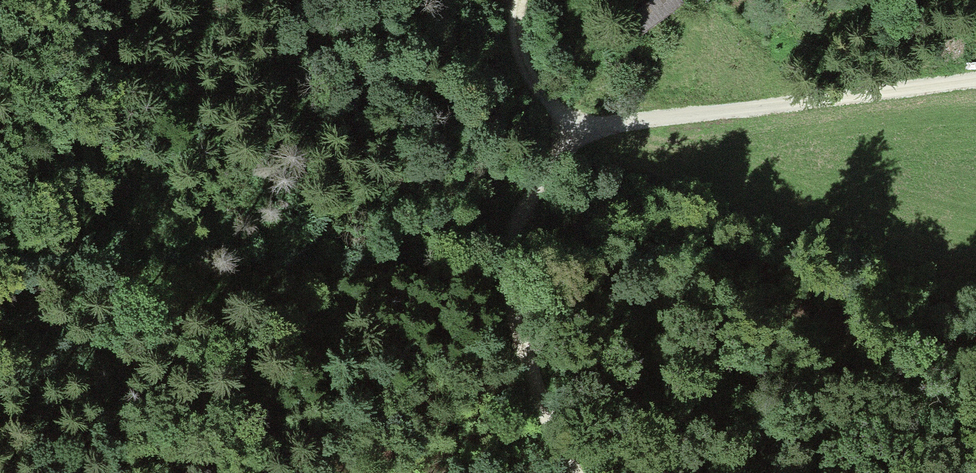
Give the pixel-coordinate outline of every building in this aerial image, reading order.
[(629,19),(642,36),(680,7),(675,0),(654,0),(629,19)]
